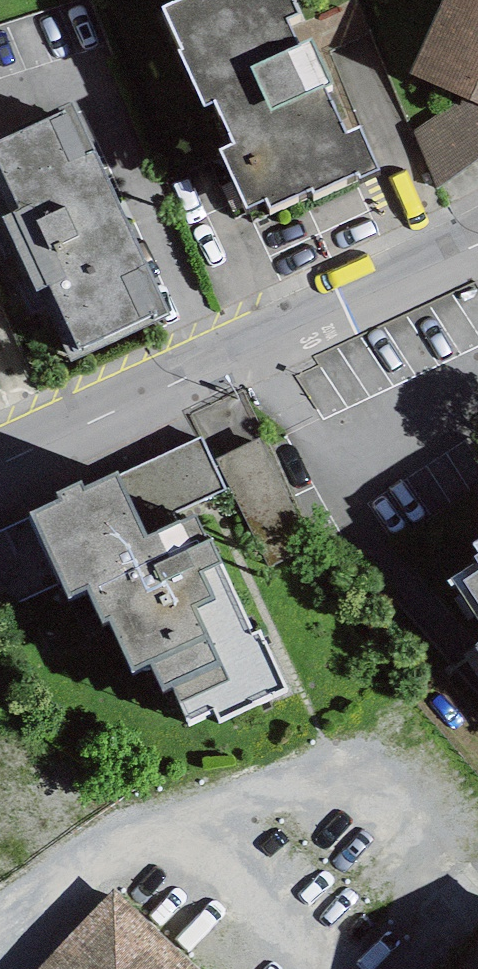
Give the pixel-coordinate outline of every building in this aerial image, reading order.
[(163,5),(184,49),(181,51),(206,104),(214,100),(234,143),(221,149),(248,207),(267,199),(271,208),(312,188),(314,192),(359,171),(362,177),(380,168),(360,127),(347,133),(325,87),(334,83),(312,36),(299,42),(288,19),(301,13),(295,0),(173,0),(163,5)] [(409,73),(465,99),(477,104),(477,0),(443,0),(409,73)] [(477,158),(477,104),(465,99),(413,130),(437,187),(477,158)] [(0,136),(0,170),(19,210),(4,217),(42,297),(50,294),(80,357),(174,313),(73,101),(0,136)] [(257,512),(309,483),(272,418),(220,447),(257,512)] [(63,484),(34,498),(70,578),(85,571),(101,608),(105,606),(128,658),(147,650),(159,676),(168,672),(186,711),(214,699),(217,705),(287,674),(262,618),(255,621),(211,523),(208,524),(196,498),(146,521),(117,455),(85,470),(82,465),(59,475),(63,484)] [(465,569),(477,588),(477,560),(465,569)] [(114,889),(37,968),(199,968),(114,889)]
